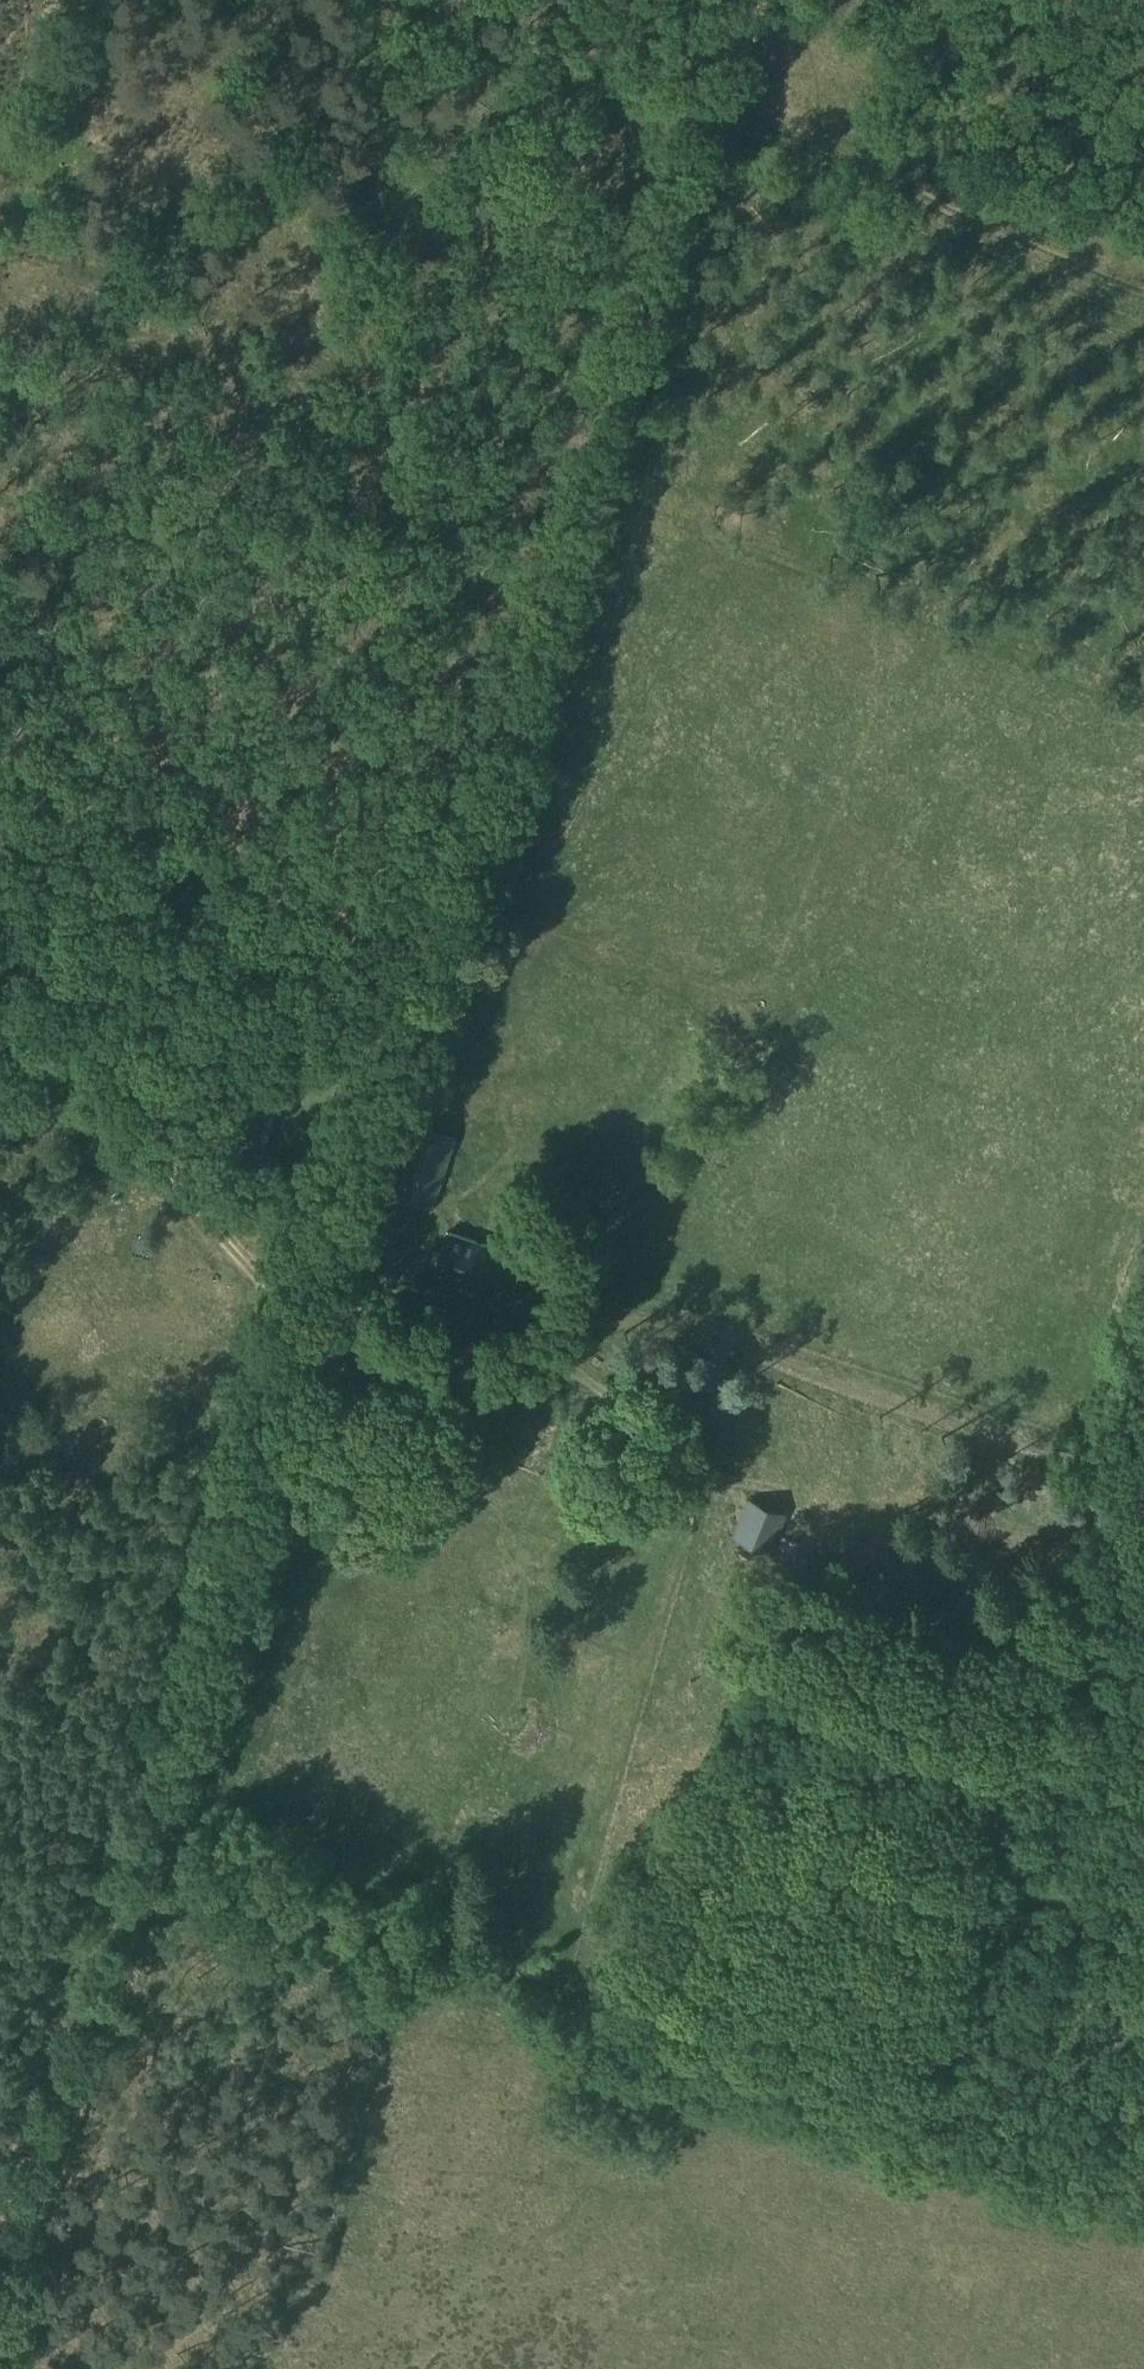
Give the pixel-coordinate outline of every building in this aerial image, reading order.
[(255,1068),(230,1148),(262,1156),(285,1075),(255,1068)] [(407,1127),(385,1191),(433,1208),(455,1139),(407,1127)] [(443,1238),(432,1272),(510,1297),(519,1263),(443,1238)] [(749,1500),(734,1538),(771,1552),(785,1514),(749,1500)]
